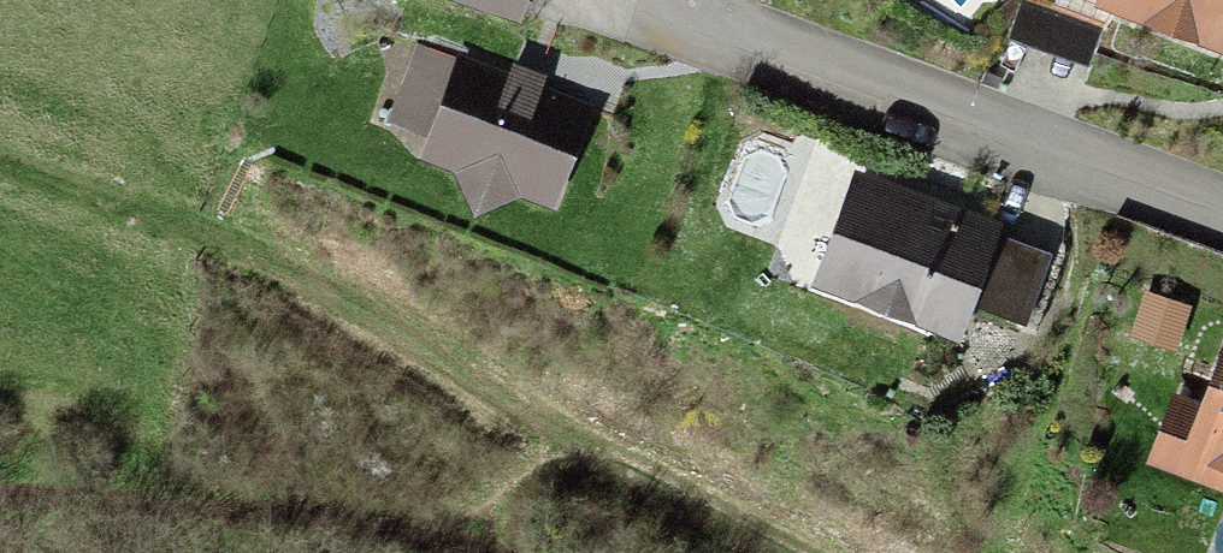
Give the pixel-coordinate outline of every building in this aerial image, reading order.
[(519,19),(525,0),(459,0),(519,19)] [(1099,9),(1222,53),(1222,0),(1103,0),(1099,9)] [(511,88),(457,68),(424,157),(473,174),(464,198),(493,208),(502,185),(553,204),(586,115),(542,99),(546,88),(515,77),(511,88)] [(861,178),(821,283),(964,337),(1004,232),(861,178)] [(1149,464),(1222,492),(1222,348),(1199,412),(1172,402),(1149,464)]
